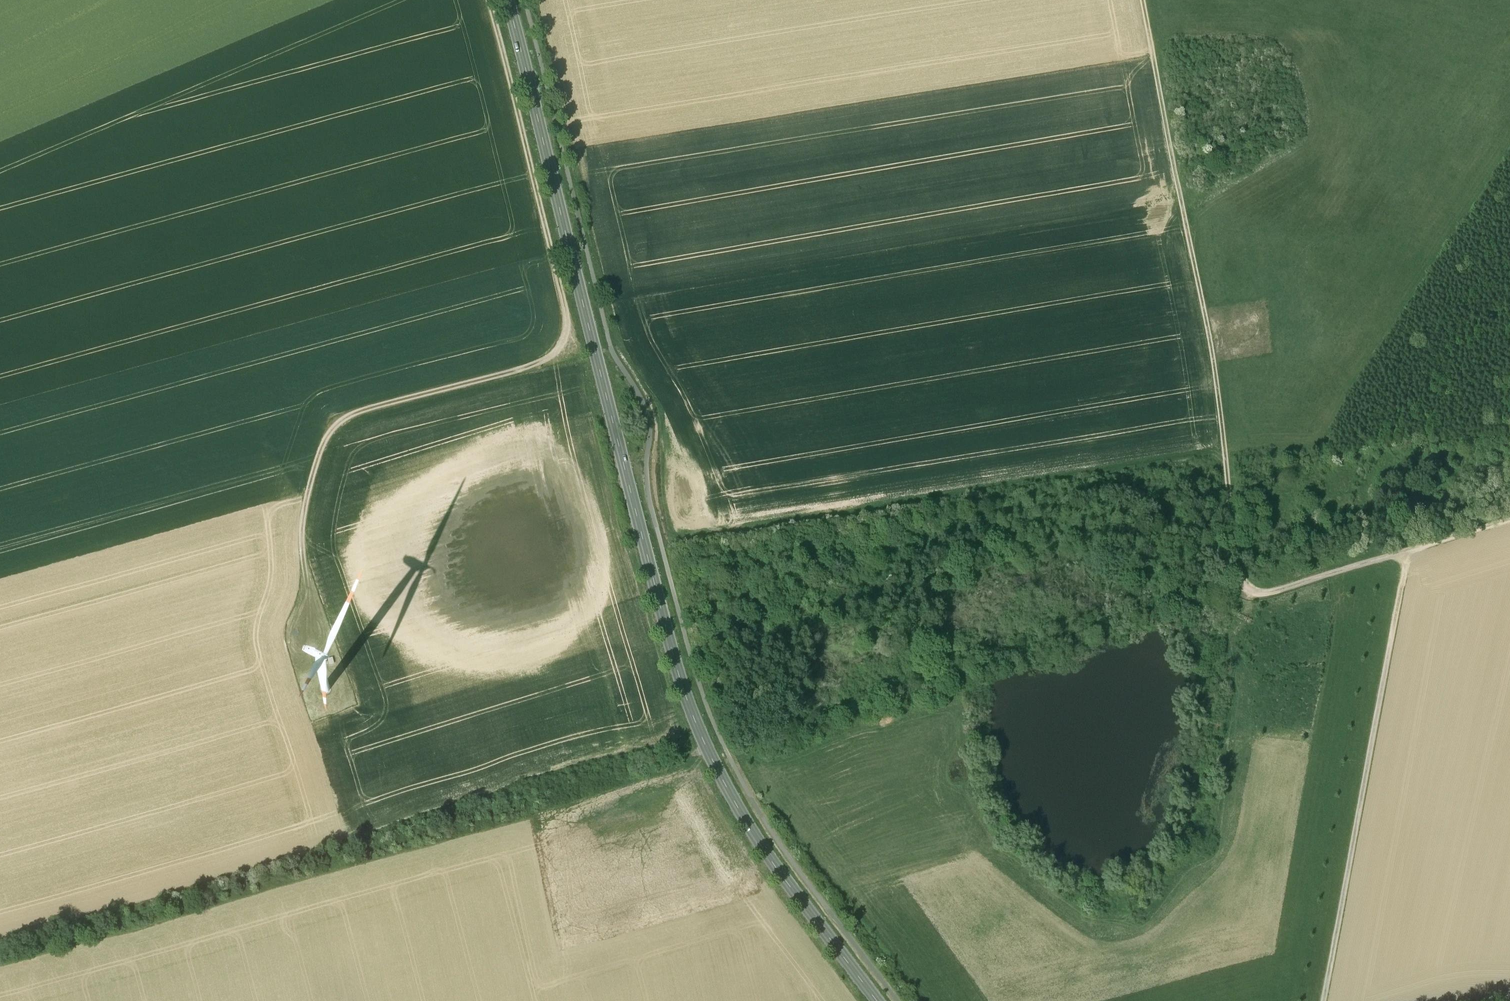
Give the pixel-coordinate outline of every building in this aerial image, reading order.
[(317,659),(319,665),(327,663),(325,657),(317,659)]
